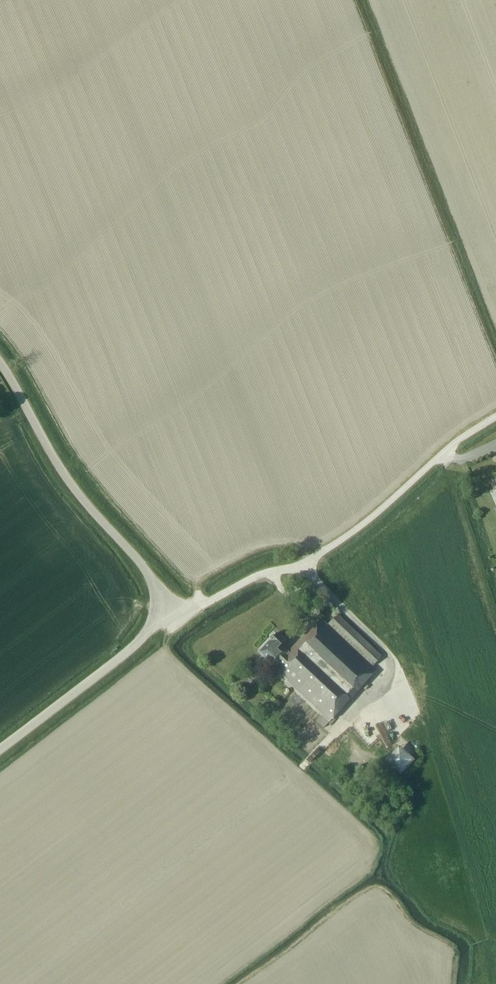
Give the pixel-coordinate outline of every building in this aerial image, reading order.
[(329,624),(373,666),(382,657),(338,615),(329,624)] [(330,722),(376,671),(320,618),(288,653),(281,646),(285,641),(277,634),(276,635),(273,635),(270,639),(270,641),(259,653),(275,668),(276,666),(284,673),(282,675),(288,681),(287,682),(322,715),(317,721),(324,728),(330,722)] [(384,761),(400,776),(414,760),(398,746),(384,761)]
